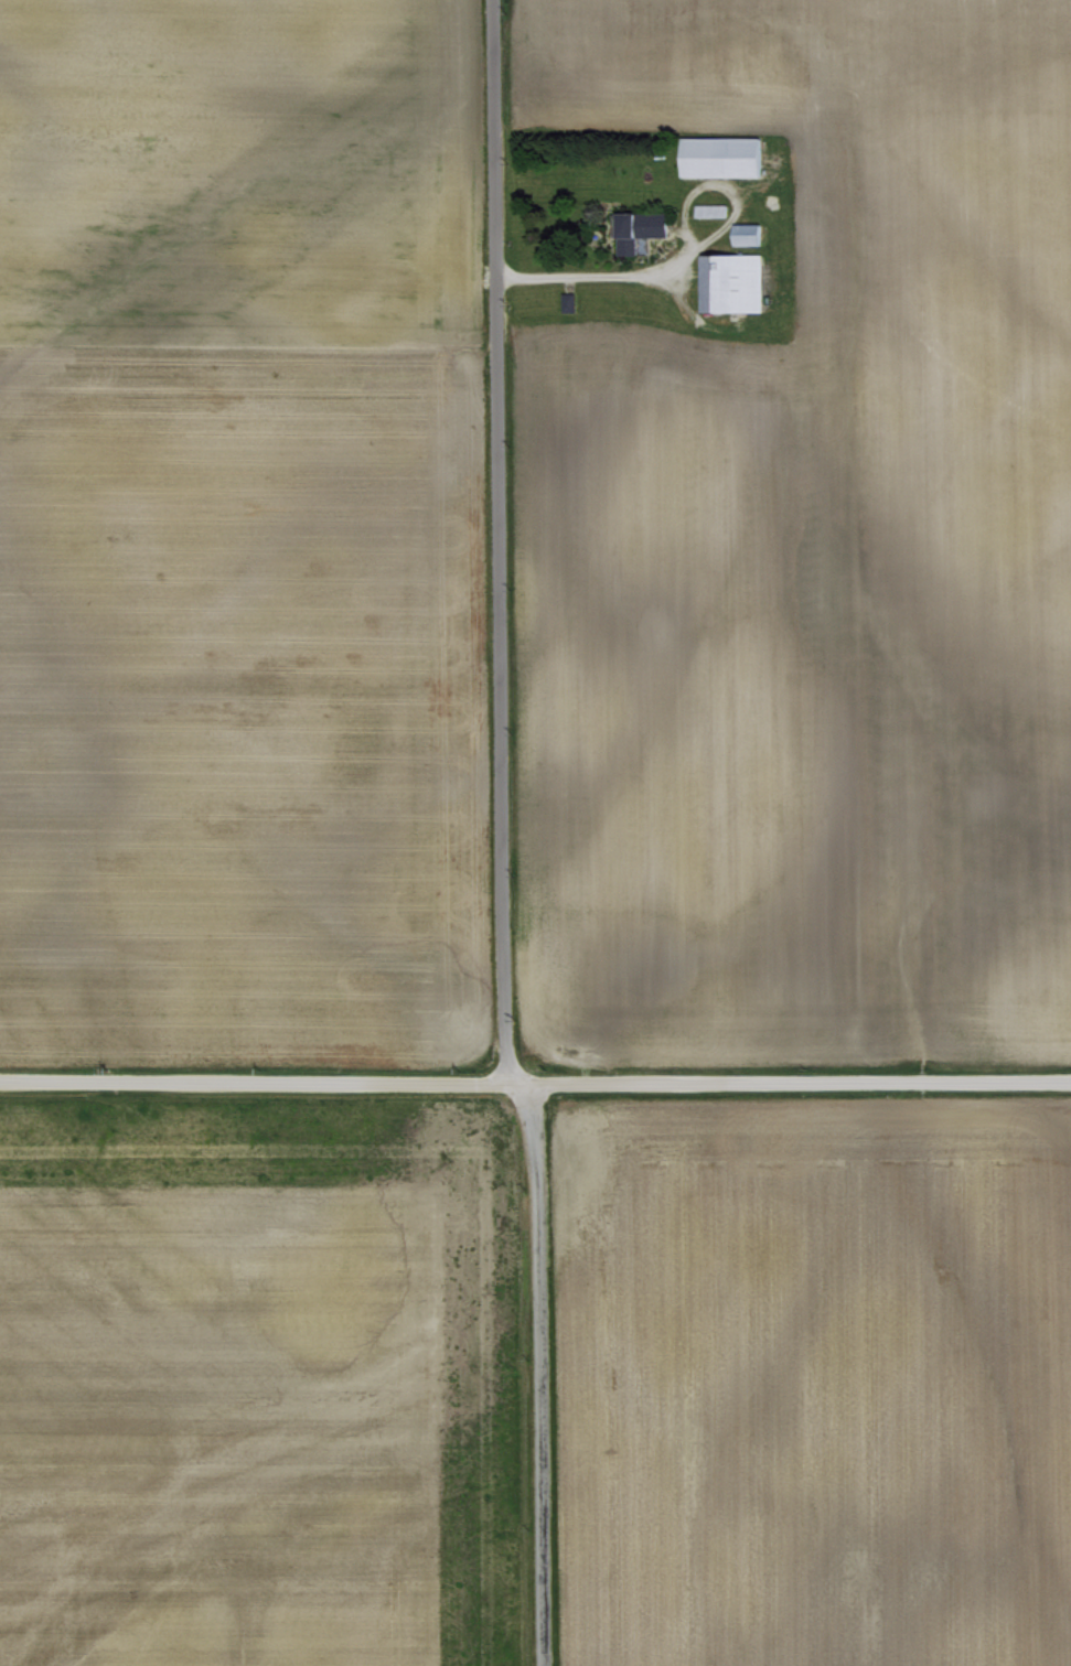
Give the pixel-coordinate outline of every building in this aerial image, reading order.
[(759,175),(759,136),(682,135),(681,174),(759,175)] [(725,203),(699,203),(699,208),(705,208),(705,214),(724,215),(725,203)] [(617,211),(616,253),(641,253),(641,234),(663,234),(664,212),(617,211)] [(734,222),(733,244),(759,244),(760,222),(734,222)]
